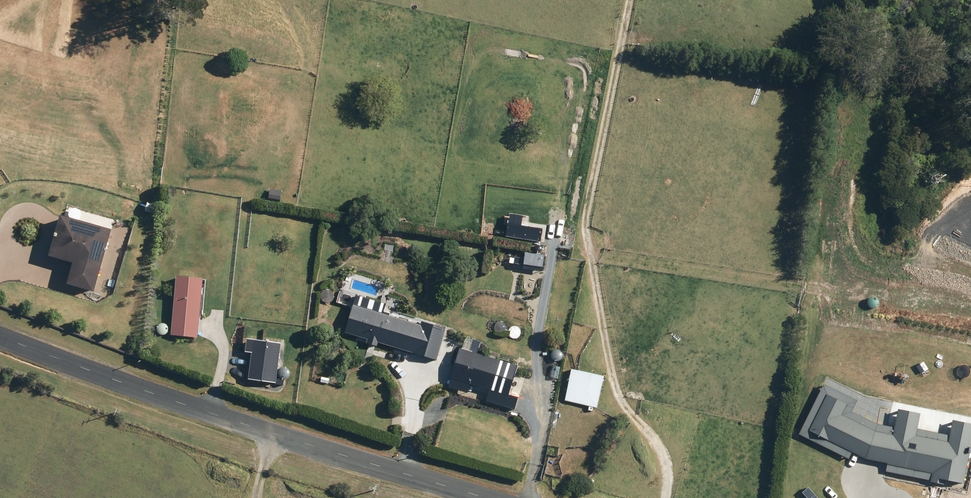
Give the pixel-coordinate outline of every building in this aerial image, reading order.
[(506,236),(540,241),(542,228),(521,225),(523,216),(510,214),(506,236)] [(66,284),(93,291),(111,229),(60,215),(48,256),(72,262),(66,284)] [(542,271),(544,255),(524,253),(522,268),(542,271)] [(170,335),(197,337),(202,278),(176,275),(170,335)] [(378,342),(435,359),(444,328),(421,321),(420,325),(389,315),(390,313),(383,311),(385,304),(356,295),(345,332),(367,339),(366,343),(377,346),(378,342)] [(252,353),(248,379),(275,383),(280,343),(246,338),(244,352),(252,353)] [(515,409),(519,397),(509,394),(518,365),(459,348),(448,386),(467,391),(470,384),(489,389),(486,401),(515,409)] [(565,400),(596,408),(604,376),(572,369),(565,400)] [(970,450),(970,423),(952,419),(949,435),(918,428),(921,413),(898,408),(894,427),(878,424),(852,411),(857,400),(824,384),(798,435),(849,459),(852,453),(866,459),(887,464),(885,472),(944,484),(945,480),(964,484),(970,450)]
